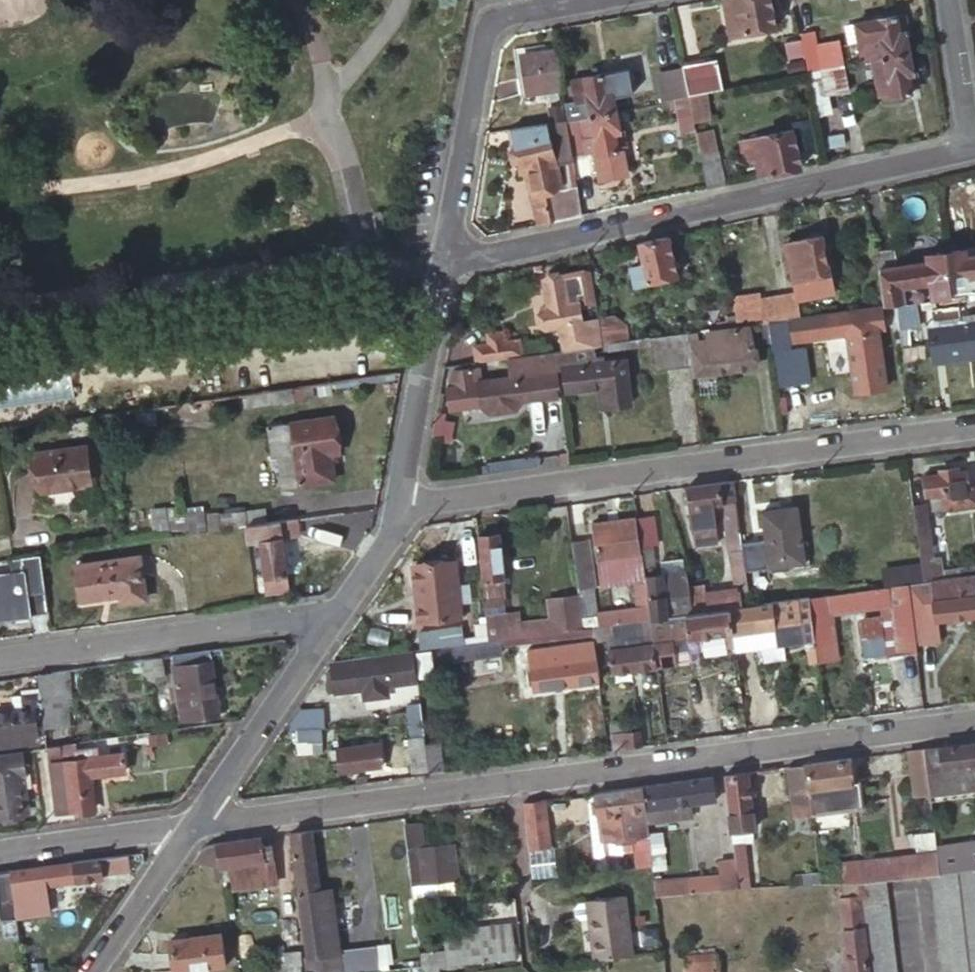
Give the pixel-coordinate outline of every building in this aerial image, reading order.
[(732,33),(774,26),(770,0),(726,0),(732,33)] [(862,39),(866,60),(872,59),(912,52),(908,30),(910,30),(908,15),(899,17),(898,12),(859,19),(862,39)] [(859,19),(847,21),(850,41),(862,39),(859,19)] [(802,44),(806,60),(808,71),(819,69),(844,64),(839,36),(816,42),(813,29),(800,32),(802,44)] [(802,44),(786,47),(789,63),(806,60),(802,44)] [(521,54),(527,91),(559,86),(553,49),(521,54)] [(872,59),(879,94),(890,91),(891,95),(911,92),(910,88),(907,74),(916,72),(912,52),(872,59)] [(716,57),(680,64),(687,95),(700,92),(722,88),(716,57)] [(680,64),(656,69),(662,99),(687,95),(680,64)] [(844,64),(819,69),(825,95),(851,90),(846,64),(844,64)] [(615,108),(611,89),(614,88),(611,74),(603,76),(602,71),(570,78),(578,116),(615,108)] [(919,86),(916,72),(907,74),(910,88),(919,86)] [(548,105),(550,117),(562,115),(560,103),(548,105)] [(582,135),(595,134),(596,139),(599,153),(592,155),(597,178),(622,173),(618,150),(617,145),(614,129),(619,129),(615,108),(578,116),(582,135)] [(578,116),(566,118),(572,160),(586,157),(583,141),(582,135),(578,116)] [(525,171),(529,192),(559,185),(555,163),(572,160),(566,118),(513,126),(516,142),(512,142),(516,162),(523,161),(525,171)] [(622,128),(619,129),(614,129),(617,145),(625,143),(622,128)] [(699,154),(706,186),(723,182),(712,128),(694,131),(699,154)] [(756,175),(799,166),(792,128),(738,139),(742,161),(753,159),(756,175)] [(559,185),(529,192),(535,224),(547,221),(542,193),(554,191),(576,187),(572,160),(555,163),(559,185)] [(523,161),(516,162),(518,173),(525,171),(523,161)] [(559,218),(580,214),(576,187),(554,191),(559,218)] [(542,193),(547,221),(559,218),(554,191),(542,193)] [(785,242),(796,292),(796,295),(831,288),(827,270),(828,269),(822,235),(818,235),(817,231),(810,232),(811,237),(785,242)] [(670,236),(639,243),(644,265),(631,267),(635,284),(677,276),(670,236)] [(974,293),(974,255),(970,256),(969,248),(949,250),(949,251),(955,296),(974,293)] [(935,299),(955,296),(949,251),(949,250),(930,253),(931,263),(881,269),(886,305),(895,304),(899,304),(908,302),(935,299)] [(602,345),(598,319),(582,321),(580,305),(588,304),(596,302),(591,272),(566,276),(566,274),(545,278),(548,294),(549,305),(543,306),(546,328),(561,326),(565,350),(592,346),(602,345)] [(762,306),(765,322),(767,322),(772,321),(801,317),(796,295),(796,292),(760,299),(762,306)] [(541,296),(543,306),(549,305),(548,294),(541,296)] [(886,305),(884,306),(801,317),(772,321),(767,322),(770,344),(786,342),(786,331),(804,329),(805,333),(896,323),(894,311),(900,311),(899,304),(895,304),(886,305)] [(734,311),(737,326),(765,322),(762,306),(734,311)] [(974,356),(974,314),(931,320),(935,357),(948,355),(948,360),(974,356)] [(611,316),(598,319),(602,345),(627,341),(624,328),(611,316)] [(708,340),(688,342),(690,358),(694,357),(696,374),(755,368),(750,328),(707,333),(708,340)] [(475,345),(478,362),(524,355),(521,338),(507,340),(505,331),(488,333),(490,343),(475,345)] [(688,342),(687,333),(650,338),(655,369),(691,364),(690,358),(688,342)] [(564,350),(561,350),(566,392),(598,387),(605,387),(608,409),(630,407),(625,361),(602,363),(602,357),(592,358),(592,346),(565,350),(564,350)] [(520,375),(523,399),(561,394),(556,351),(538,353),(540,373),(520,375)] [(478,362),(473,362),(471,362),(472,376),(480,376),(482,402),(492,413),(516,411),(523,399),(520,375),(540,373),(538,353),(526,355),(524,355),(478,362)] [(774,359),(776,393),(799,391),(797,358),(774,359)] [(472,376),(471,362),(454,365),(455,378),(448,378),(449,386),(446,386),(451,406),(482,402),(480,376),(472,376)] [(454,365),(445,366),(442,379),(448,378),(455,378),(454,365)] [(605,387),(598,387),(600,410),(608,409),(605,387)] [(275,457),(282,455),(298,453),(302,485),(335,481),(331,454),(339,453),(334,415),(295,420),(296,427),(289,428),(288,420),(278,422),(271,423),(275,457)] [(36,457),(41,495),(92,488),(87,450),(36,457)] [(927,495),(932,494),(935,512),(974,506),(974,482),(967,483),(966,469),(957,471),(956,466),(939,469),(940,474),(924,477),(927,495)] [(712,484),(687,488),(688,489),(684,490),(682,494),(683,502),(685,504),(689,503),(692,528),(716,525),(713,506),(723,504),(732,576),(734,590),(741,589),(749,588),(747,575),(733,481),(712,484)] [(921,567),(923,582),(937,581),(935,567),(926,505),(913,506),(921,567)] [(763,512),(770,567),(803,563),(796,507),(763,512)] [(376,508),(341,513),(343,529),(372,525),(376,508)] [(229,529),(246,527),(244,511),(226,514),(229,529)] [(637,518),(640,545),(657,543),(653,516),(637,518)] [(631,569),(633,582),(645,581),(641,555),(638,555),(633,518),(591,524),(598,575),(631,569)] [(246,527),(248,543),(259,541),(264,578),(272,577),(273,593),(285,590),(283,575),(285,576),(280,538),(296,536),(294,520),(246,527)] [(694,545),(718,542),(716,525),(692,528),(694,545)] [(478,538),(484,594),(485,601),(487,620),(488,625),(506,624),(505,616),(502,598),(507,598),(506,591),(504,579),(506,579),(501,535),(478,538)] [(589,540),(572,542),(578,589),(589,587),(595,586),(589,540)] [(75,565),(80,600),(121,594),(122,602),(145,599),(138,556),(75,565)] [(8,561),(9,573),(0,575),(0,619),(28,615),(25,593),(44,590),(39,557),(9,561),(8,561)] [(456,560),(414,565),(420,621),(462,616),(456,560)] [(670,575),(686,573),(683,562),(669,563),(670,575)] [(974,566),(950,570),(949,565),(935,567),(937,581),(974,575),(974,569),(974,566)] [(887,587),(908,585),(923,582),(921,567),(885,571),(887,587)] [(670,575),(664,575),(666,611),(679,610),(677,591),(689,590),(686,573),(670,575)] [(651,619),(693,614),(690,596),(689,590),(677,591),(679,610),(666,611),(664,575),(647,577),(651,619)] [(908,585),(911,612),(915,644),(938,641),(936,625),(974,620),(974,575),(937,581),(923,582),(908,585)] [(645,581),(633,582),(637,608),(648,606),(645,581)] [(911,612),(908,585),(887,587),(889,601),(891,619),(893,636),(882,637),(880,621),(859,623),(864,655),(884,653),(885,657),(906,655),(906,652),(916,651),(915,644),(911,612)] [(619,624),(617,611),(592,614),(589,587),(578,589),(579,593),(582,617),(583,629),(591,628),(604,626),(619,624)] [(829,609),(889,601),(887,587),(837,594),(807,598),(811,634),(815,664),(836,661),(829,609)] [(713,611),(729,609),(751,606),(749,588),(741,589),(734,590),(690,596),(693,614),(713,611)] [(489,642),(499,641),(583,629),(582,617),(579,593),(546,597),(550,621),(522,625),(521,614),(505,616),(506,624),(488,625),(489,642)] [(729,609),(732,632),(779,625),(781,643),(801,641),(800,635),(811,634),(807,598),(751,606),(729,609)] [(619,624),(650,620),(648,606),(637,608),(617,611),(619,624)] [(671,649),(670,640),(732,632),(729,609),(713,611),(693,614),(651,619),(650,620),(652,639),(653,651),(656,670),(673,667),(671,649)] [(891,619),(880,621),(882,637),(893,636),(891,619)] [(487,620),(433,627),(435,649),(452,646),(484,643),(489,642),(488,625),(487,620)] [(650,620),(619,624),(604,626),(605,642),(606,645),(652,639),(650,620)] [(779,625),(732,632),(734,649),(781,643),(779,625)] [(604,626),(591,628),(591,636),(592,644),(605,642),(604,626)] [(591,628),(583,629),(499,641),(500,648),(591,636),(591,628)] [(653,651),(652,639),(606,645),(605,645),(609,677),(656,671),(656,670),(653,651)] [(484,643),(452,646),(454,661),(501,655),(500,648),(499,641),(489,642),(484,643)] [(597,680),(592,644),(527,653),(532,688),(597,680)] [(212,649),(191,652),(193,664),(213,661),(212,649)] [(329,665),(331,688),(365,683),(366,693),(387,691),(385,679),(414,677),(412,655),(329,665)] [(213,661),(193,664),(175,666),(182,720),(220,715),(213,661)] [(54,671),(38,674),(40,692),(42,708),(43,716),(54,714),(59,713),(54,671)] [(40,692),(11,695),(13,711),(0,713),(0,745),(38,740),(34,709),(42,708),(40,692)] [(294,754),(323,753),(323,708),(293,709),(294,754)] [(408,710),(411,736),(424,734),(421,709),(408,710)] [(54,714),(43,716),(46,744),(58,742),(54,714)] [(621,720),(622,731),(637,728),(635,718),(621,720)] [(612,750),(639,747),(637,728),(622,731),(610,732),(612,750)] [(429,772),(425,744),(424,734),(411,736),(409,736),(413,774),(429,772)] [(929,792),(930,794),(974,788),(974,741),(924,748),(929,792)] [(77,742),(47,746),(49,763),(55,812),(96,807),(91,775),(126,770),(124,753),(99,756),(99,747),(78,749),(77,742)] [(379,742),(337,747),(340,770),(382,765),(379,742)] [(440,742),(425,744),(429,772),(429,774),(444,772),(440,742)] [(924,748),(908,750),(914,795),(930,794),(929,792),(924,748)] [(24,812),(22,799),(28,798),(25,772),(26,772),(24,749),(0,752),(0,815),(24,812)] [(806,764),(811,802),(812,812),(864,806),(862,787),(853,788),(852,781),(849,758),(841,759),(806,764)] [(806,764),(788,766),(793,805),(811,802),(806,764)] [(735,862),(739,892),(752,890),(746,843),(749,829),(757,828),(749,771),(725,774),(735,859),(735,862)] [(642,785),(647,822),(655,821),(653,808),(675,805),(676,813),(691,811),(690,803),(715,800),(712,776),(665,782),(642,785)] [(601,839),(603,855),(633,851),(635,868),(652,866),(648,834),(648,833),(647,822),(642,785),(596,792),(596,793),(601,839)] [(596,793),(587,794),(594,856),(603,855),(601,839),(596,793)] [(523,801),(528,847),(551,844),(545,798),(523,801)] [(404,824),(413,898),(454,893),(452,879),(458,879),(453,843),(425,846),(422,821),(404,824)] [(312,830),(291,833),(299,897),(296,898),(299,928),(303,959),(318,958),(340,955),(333,892),(319,893),(312,830)] [(938,868),(974,863),(974,835),(935,841),(938,868)] [(218,843),(222,868),(231,867),(233,890),(276,885),(274,862),(272,846),(262,847),(261,837),(218,843)] [(934,868),(938,868),(935,841),(898,845),(902,872),(934,868)] [(196,857),(194,860),(222,868),(218,843),(216,843),(213,844),(209,846),(205,849),(201,852),(196,857)] [(856,850),(858,877),(876,875),(888,874),(902,872),(898,845),(856,850)] [(843,879),(847,879),(858,877),(856,850),(840,852),(843,879)] [(107,857),(12,870),(14,890),(47,886),(104,879),(103,875),(130,872),(128,854),(107,857)] [(655,886),(656,901),(739,892),(735,862),(735,859),(719,861),(722,878),(655,886)] [(934,868),(946,971),(974,971),(974,863),(938,868),(934,868)] [(793,870),(795,885),(820,882),(819,867),(793,870)] [(0,872),(0,904),(15,902),(14,890),(12,870),(0,872)] [(870,971),(899,971),(888,874),(876,875),(858,877),(870,971)] [(858,877),(847,879),(848,893),(839,894),(845,946),(841,947),(839,947),(838,947),(837,948),(837,949),(837,952),(837,954),(838,956),(838,957),(839,958),(846,957),(848,971),(870,971),(858,877)] [(835,880),(822,882),(822,890),(836,888),(835,880)] [(47,886),(14,890),(15,902),(30,901),(49,899),(47,886)] [(592,959),(632,954),(624,896),(586,900),(587,916),(592,959)] [(579,901),(575,906),(576,913),(581,917),(587,916),(586,900),(579,901)] [(31,907),(16,909),(20,938),(34,937),(31,907)] [(447,952),(448,965),(514,958),(510,925),(444,932),(447,952)] [(170,941),(173,971),(225,964),(221,935),(170,941)] [(282,951),(285,971),(302,971),(299,949),(282,951)] [(442,965),(448,965),(447,952),(420,955),(421,966),(421,971),(440,971),(442,965)] [(685,971),(718,971),(716,954),(683,958),(685,971)] [(304,971),(319,971),(318,958),(303,959),(304,971)] [(327,971),(372,971),(371,964),(332,969),(332,971),(327,971)]
